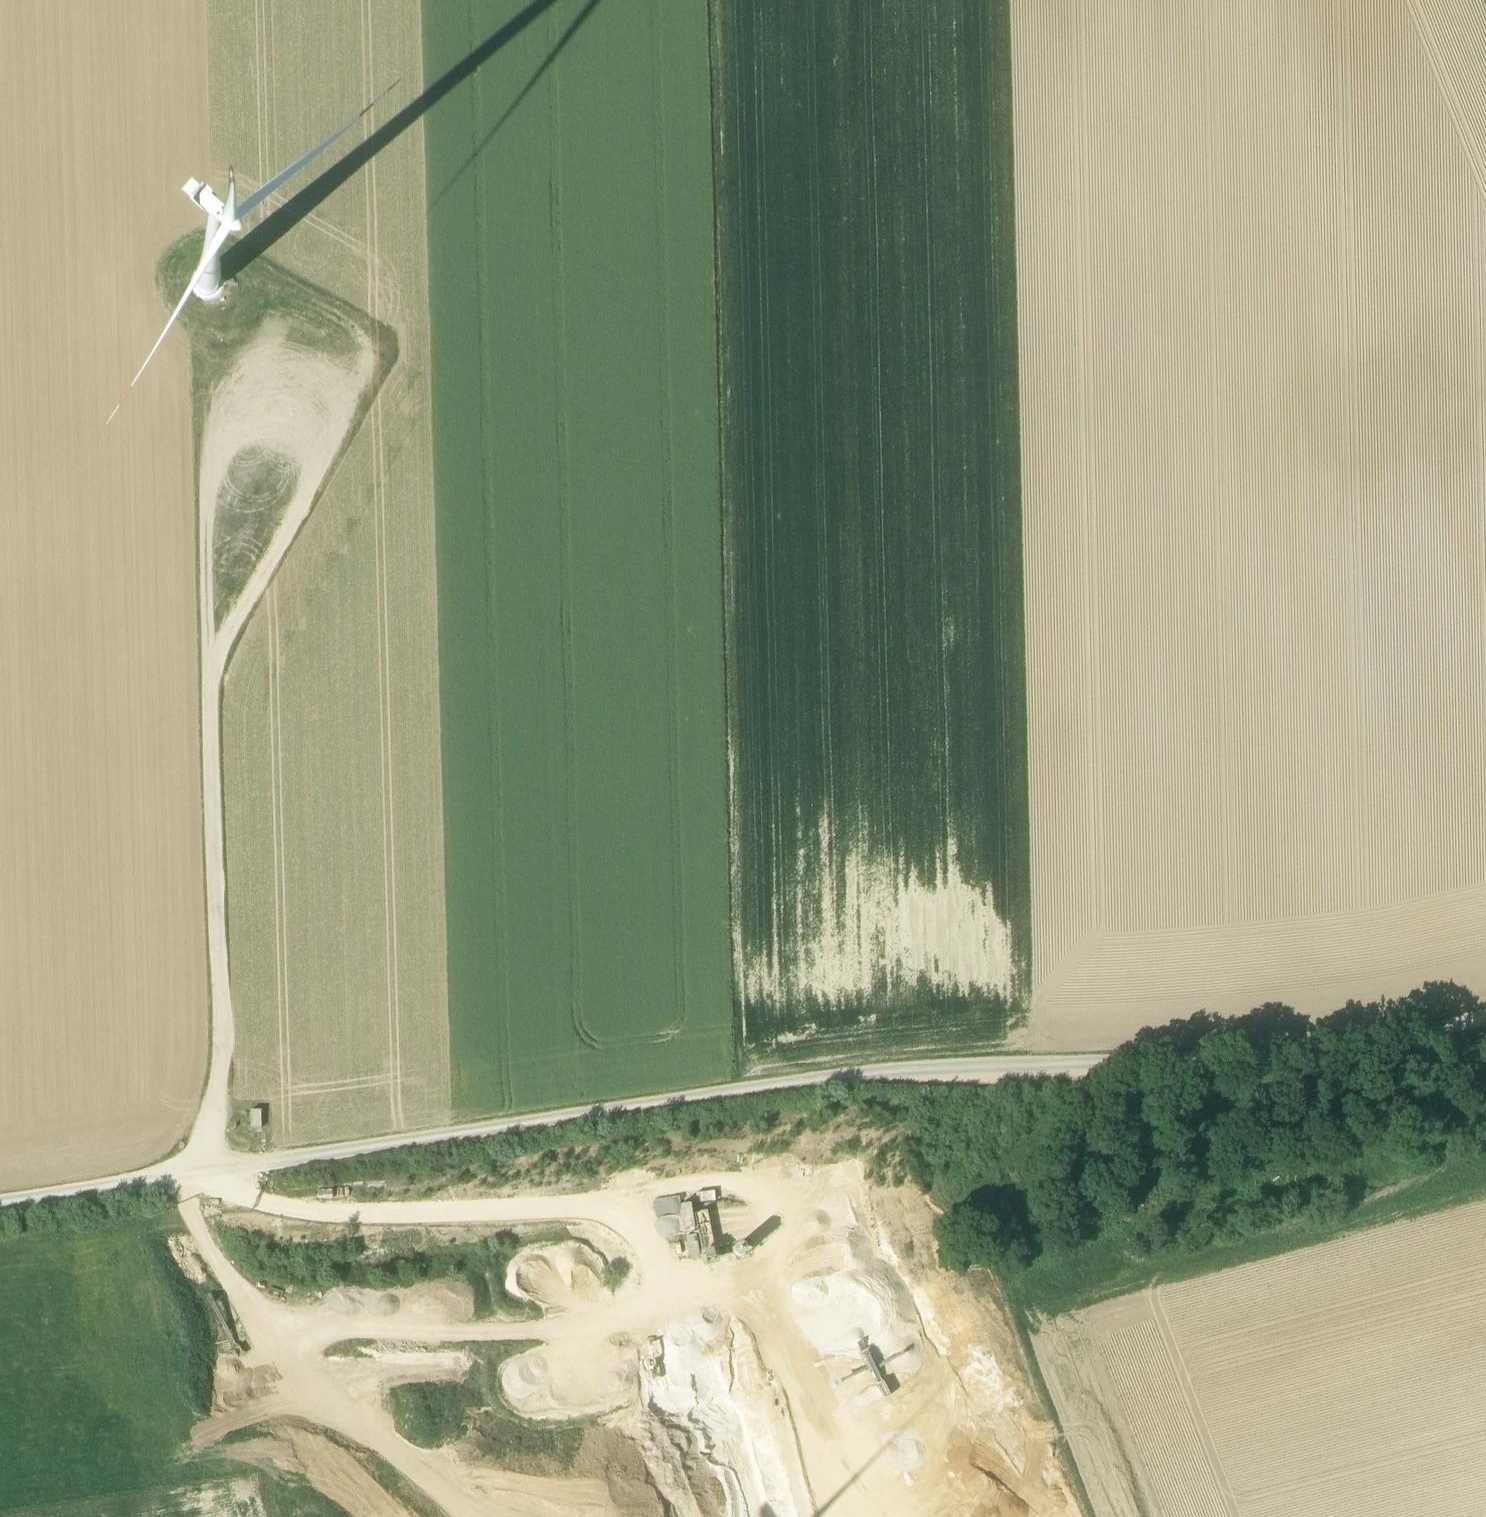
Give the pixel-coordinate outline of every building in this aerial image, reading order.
[(261,1111),(250,1111),(251,1129),(261,1129),(261,1111)] [(657,1195),(658,1209),(684,1208),(683,1193),(657,1195)] [(703,1200),(686,1201),(688,1224),(704,1222),(703,1200)] [(666,1232),(688,1227),(684,1208),(662,1212),(666,1232)]
